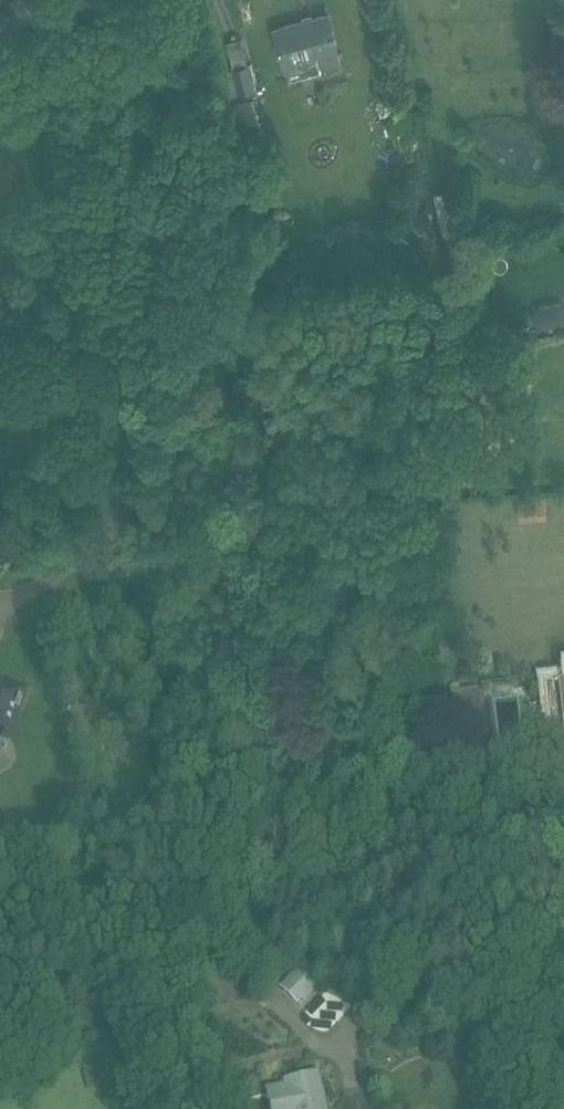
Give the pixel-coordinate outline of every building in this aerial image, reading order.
[(275,29),(290,80),(344,66),(329,13),(275,29)] [(221,70),(228,97),(258,89),(251,63),(221,70)] [(180,69),(183,81),(196,78),(192,66),(180,69)] [(236,104),(244,138),(263,134),(254,99),(236,104)] [(470,713),(496,707),(490,682),(463,688),(470,713)] [(8,735),(8,737),(9,737),(24,691),(0,683),(0,684),(0,733),(8,735)] [(559,697),(542,700),(543,712),(560,710),(559,697)] [(297,969),(281,986),(289,994),(297,1002),(300,998),(302,1000),(305,997),(315,987),(311,983),(297,969)] [(266,1092),(270,1108),(325,1108),(318,1080),(318,1079),(317,1079),(316,1073),(285,1080),(286,1088),(266,1093),(266,1092)]
